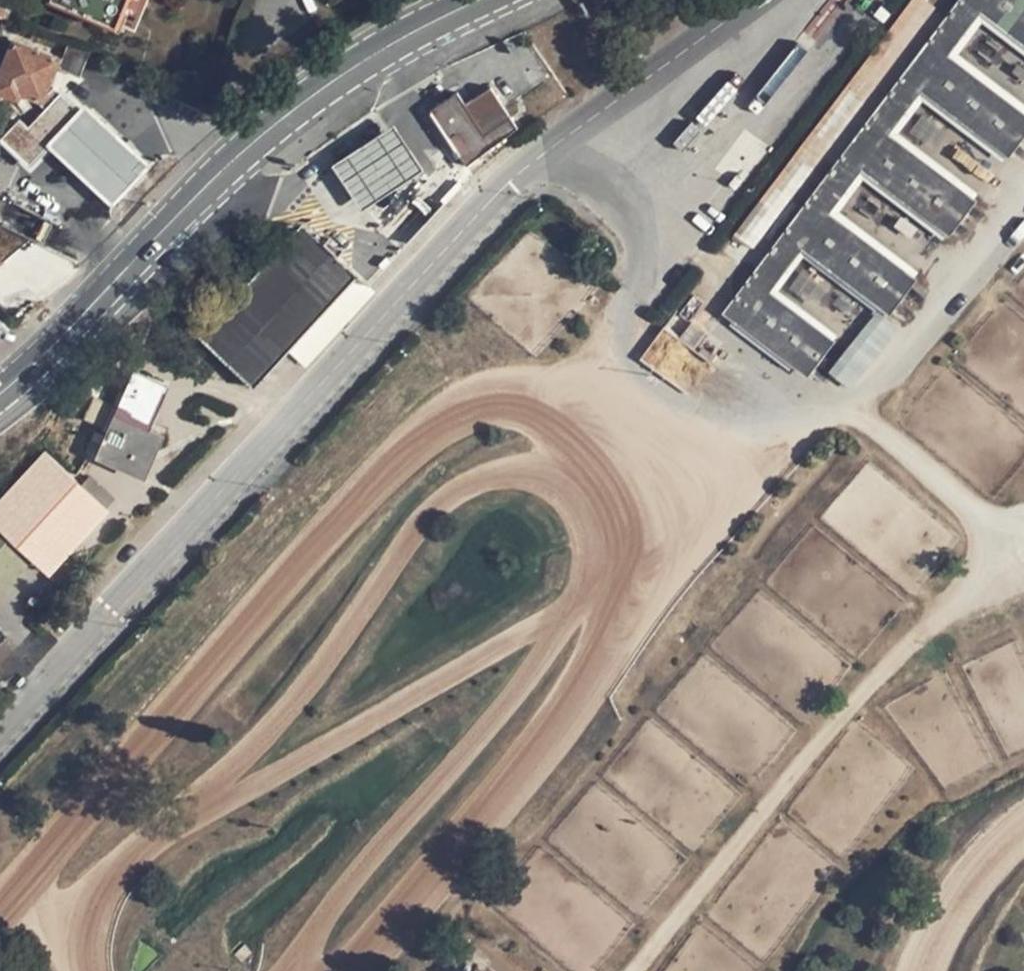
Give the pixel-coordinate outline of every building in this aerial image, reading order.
[(113,24),(123,0),(56,0),(113,24)] [(920,0),(909,0),(733,235),(750,248),(929,6),(920,0)] [(770,295),(808,247),(895,314),(918,281),(832,217),(868,169),(952,234),(976,203),(892,139),(927,91),(1013,154),(1023,140),(1023,116),(952,59),(987,10),(1023,39),(1023,0),(961,0),(750,279),(770,295)] [(40,95),(56,58),(7,37),(0,52),(8,56),(0,75),(0,86),(16,94),(19,86),(40,95)] [(80,75),(90,51),(66,42),(57,66),(80,75)] [(513,123),(490,86),(460,105),(452,91),(422,110),(454,160),(513,123)] [(50,100),(54,102),(63,95),(59,91),(50,100)] [(82,114),(68,100),(63,95),(54,102),(57,103),(29,132),(20,124),(3,143),(31,169),(51,147),(82,114)] [(87,109),(82,114),(51,147),(114,205),(149,167),(87,109)] [(383,111),(323,151),(360,204),(419,165),(383,111)] [(300,226),(198,336),(253,388),(354,275),(300,226)] [(727,311),(809,373),(832,342),(770,295),(750,279),(727,311)] [(640,354),(683,396),(709,369),(666,327),(640,354)] [(162,384),(134,372),(106,437),(95,432),(87,452),(140,475),(158,433),(144,427),(162,384)] [(49,572),(107,510),(44,452),(0,500),(0,527),(49,572)] [(107,507),(114,499),(90,477),(82,485),(107,507)] [(29,560),(0,533),(0,592),(29,560)]
